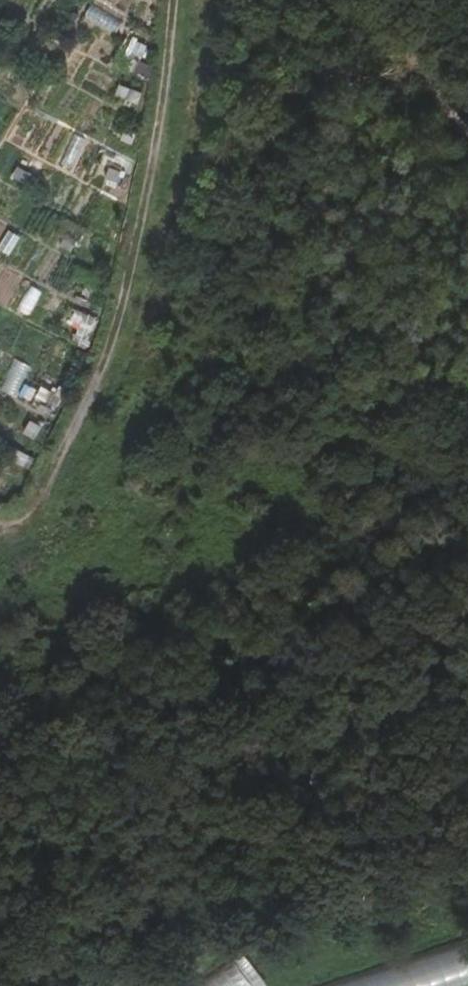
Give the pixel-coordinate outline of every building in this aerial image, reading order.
[(89,6),(84,18),(117,33),(122,21),(89,6)] [(124,67),(136,72),(147,48),(135,42),(124,67)] [(143,92),(120,84),(116,96),(139,104),(143,92)] [(137,133),(125,128),(121,140),(132,144),(137,133)] [(40,178),(19,166),(12,176),(34,189),(40,178)] [(14,219),(24,201),(13,195),(3,213),(14,219)] [(0,249),(0,250),(13,254),(19,234),(6,230),(0,249)] [(19,310),(31,315),(42,291),(30,286),(19,310)] [(79,311),(71,340),(89,345),(97,316),(79,311)] [(16,393),(28,364),(16,359),(4,388),(16,393)] [(231,959),(196,985),(252,985),(231,959)]
